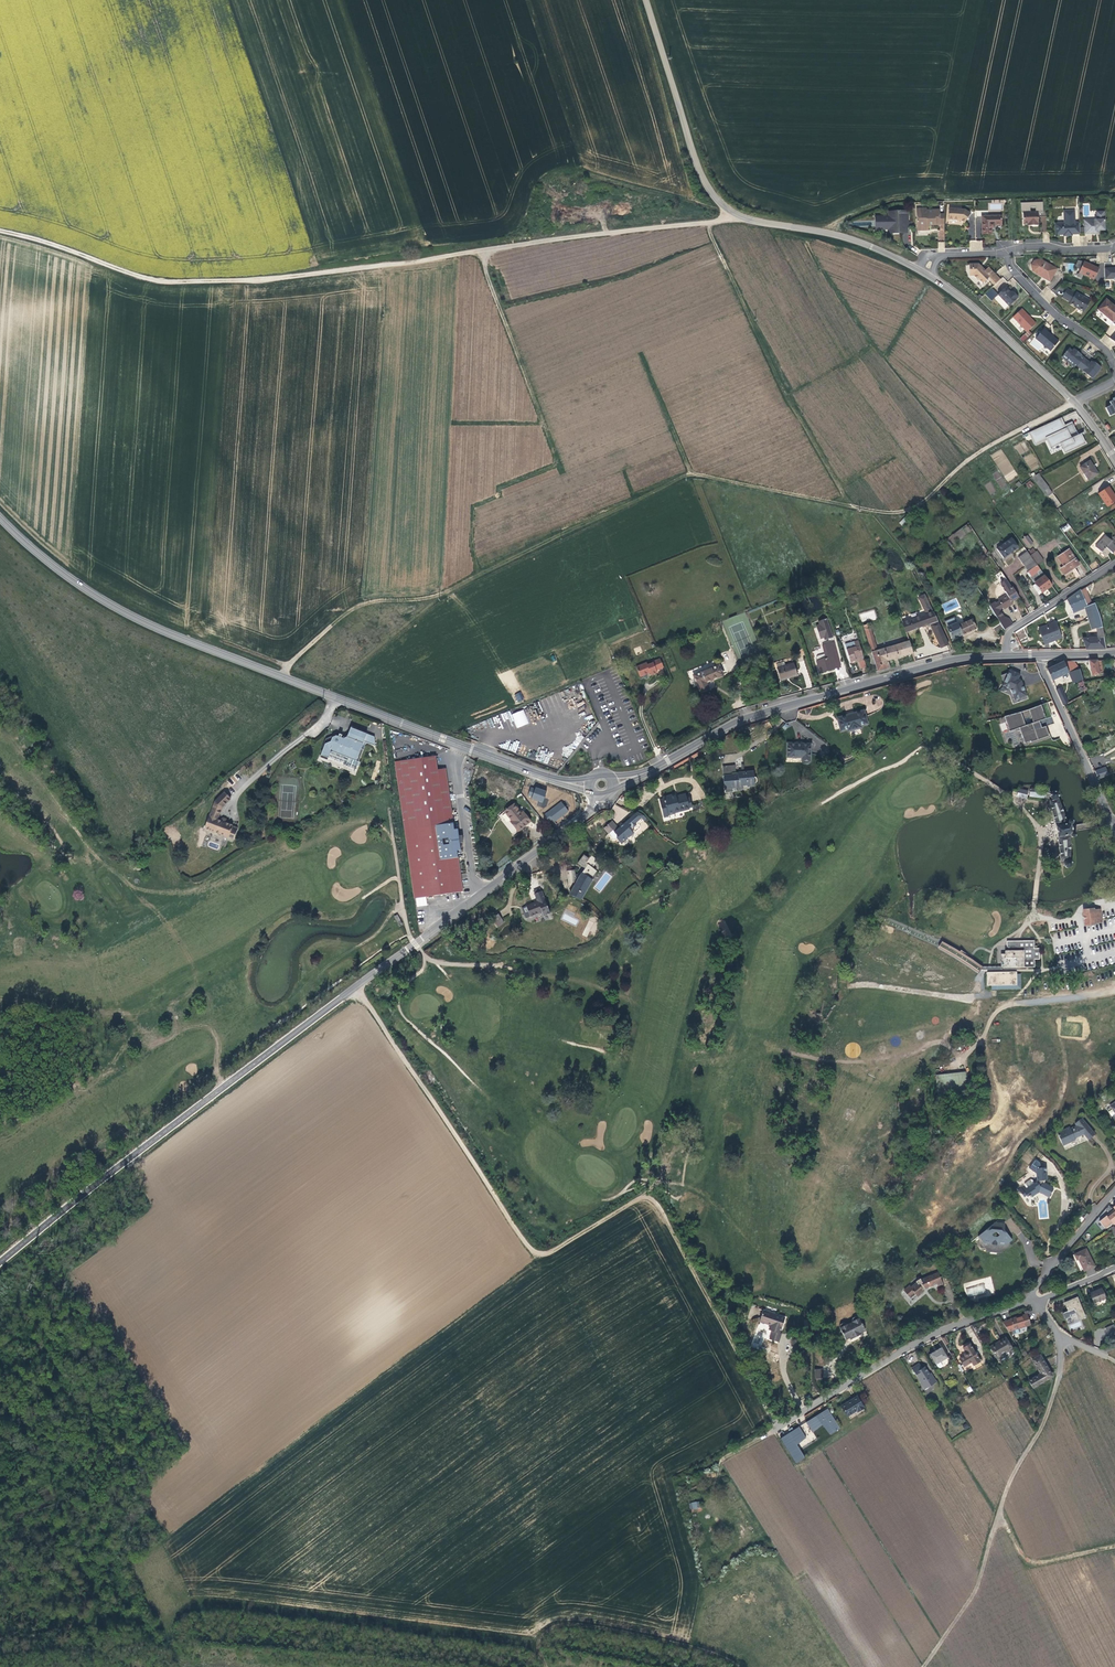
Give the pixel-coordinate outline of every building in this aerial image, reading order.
[(1043,202),(1021,203),(1022,213),(1023,213),(1023,225),(1027,225),(1031,224),(1031,226),(1038,226),(1038,216),(1038,212),(1043,212),(1043,202)] [(949,208),(948,220),(957,221),(957,220),(959,220),(961,221),(964,223),(971,214),(965,210),(949,208)] [(917,229),(918,230),(923,230),(922,229),(928,229),(928,228),(928,225),(932,225),(940,225),(940,222),(937,220),(937,215),(940,213),(940,210),(926,210),(926,209),(916,209),(917,229)] [(1055,224),(1056,235),(1063,235),(1064,236),(1069,236),(1072,236),(1072,234),(1080,234),(1079,223),(1075,223),(1074,210),(1064,211),(1064,224),(1055,224)] [(902,232),(905,228),(905,211),(889,212),(890,218),(876,219),(877,228),(890,228),(890,233),(902,232)] [(902,232),(905,232),(907,232),(907,228),(912,228),(912,223),(908,223),(908,211),(905,211),(905,228),(902,232)] [(1097,220),(1084,220),(1084,234),(1095,234),(1095,231),(1099,231),(1105,231),(1105,212),(1097,212),(1097,220)] [(1001,225),(1001,216),(982,216),(983,234),(991,234),(991,228),(992,228),(994,226),(994,225),(1001,225)] [(1033,266),(1035,262),(1042,260),(1040,258),(1034,261),(1031,266),(1033,272),(1044,279),(1046,277),(1035,271),(1033,266)] [(1057,269),(1042,260),(1035,262),(1033,266),(1035,271),(1046,277),(1044,279),(1050,282),(1057,269)] [(1080,269),(1084,262),(1078,260),(1075,267),(1080,269)] [(1079,273),(1094,279),(1099,269),(1090,265),(1084,262),(1080,269),(1079,273)] [(969,276),(973,276),(977,280),(978,279),(982,284),(989,278),(990,281),(994,286),(1000,280),(988,267),(985,271),(978,264),(969,264),(969,276)] [(1104,268),(1105,279),(1113,279),(1114,280),(1114,268),(1104,268)] [(1018,298),(1014,294),(1013,295),(1011,293),(1005,288),(997,295),(991,289),(985,295),(991,301),(994,299),(1005,310),(1018,298)] [(1078,309),(1084,312),(1090,301),(1076,293),(1075,294),(1067,289),(1062,297),(1070,302),(1069,304),(1075,307),(1076,306),(1078,308),(1078,309)] [(1106,299),(1097,310),(1112,322),(1114,319),(1114,307),(1106,299)] [(1021,309),(1013,317),(1027,332),(1036,324),(1021,309)] [(1051,336),(1043,329),(1035,339),(1051,351),(1059,341),(1054,337),(1053,338),(1051,336)] [(1077,367),(1084,358),(1081,355),(1079,353),(1078,353),(1077,354),(1073,351),(1069,348),(1062,357),(1076,369),(1077,367)] [(1092,379),(1101,368),(1098,366),(1097,367),(1094,364),(1091,362),(1090,363),(1084,358),(1077,367),(1092,379)] [(1113,399),(1114,400),(1110,402),(1111,405),(1106,408),(1109,416),(1114,414),(1114,398),(1113,399)] [(1058,419),(1029,433),(1034,445),(1046,439),(1051,448),(1060,444),(1064,453),(1085,443),(1080,435),(1074,438),(1075,440),(1073,441),(1072,439),(1071,439),(1069,436),(1075,433),(1070,424),(1062,428),(1058,419)] [(1080,468),(1088,480),(1096,475),(1091,467),(1092,466),(1089,462),(1080,468)] [(1033,477),(1045,497),(1052,493),(1040,472),(1033,477)] [(1029,488),(1034,485),(1030,480),(1025,484),(1029,488)] [(1107,507),(1114,502),(1114,500),(1111,494),(1112,493),(1108,487),(1098,494),(1107,507)] [(1068,524),(1061,528),(1064,532),(1071,528),(1068,524)] [(1020,539),(1026,547),(1030,544),(1025,536),(1020,539)] [(1100,553),(1105,557),(1109,553),(1111,550),(1113,552),(1114,550),(1114,544),(1111,540),(1110,541),(1105,537),(1095,547),(1100,553)] [(995,551),(1002,559),(1016,548),(1009,539),(995,551)] [(1016,558),(1023,567),(1032,561),(1028,556),(1022,548),(1019,551),(1021,554),(1016,558)] [(1066,550),(1056,557),(1061,565),(1054,571),(1059,578),(1066,572),(1065,571),(1071,567),(1072,568),(1076,565),(1066,550)] [(1032,561),(1035,565),(1041,560),(1035,551),(1028,556),(1032,561)] [(1041,593),(1050,585),(1035,565),(1032,561),(1023,567),(1030,577),(1029,578),(1034,584),(1038,590),(1041,593)] [(1010,602),(1017,598),(1011,588),(1010,588),(999,572),(994,576),(1006,595),(997,600),(998,601),(1002,608),(1003,609),(1011,604),(1010,602)] [(1039,594),(1041,593),(1038,590),(1034,584),(1031,587),(1035,592),(1037,594),(1039,594)] [(1089,585),(1080,591),(1082,597),(1087,595),(1085,591),(1091,588),(1091,587),(1089,585)] [(1101,626),(1098,615),(1093,603),(1091,604),(1087,606),(1082,597),(1080,591),(1079,590),(1066,600),(1072,613),(1085,608),(1089,618),(1092,629),(1096,629),(1098,638),(1081,639),(1086,649),(1105,649),(1101,626)] [(1087,606),(1091,604),(1087,595),(1082,597),(1087,606)] [(925,615),(901,624),(904,633),(928,624),(942,654),(950,652),(924,596),(918,599),(925,615)] [(1003,630),(1012,625),(1008,619),(1003,617),(999,610),(995,604),(994,602),(988,606),(997,621),(1001,628),(1003,630)] [(952,618),(943,622),(945,628),(950,640),(975,628),(972,619),(956,626),(955,624),(952,618)] [(815,623),(821,640),(833,636),(827,619),(815,623)] [(995,632),(1001,628),(997,621),(991,625),(995,632)] [(1055,621),(1038,627),(1044,643),(1061,637),(1055,621)] [(863,626),(876,672),(885,669),(883,662),(886,661),(911,654),(907,641),(876,651),(868,625),(863,626)] [(833,661),(839,659),(834,640),(823,643),(826,657),(818,659),(821,671),(835,667),(833,661)] [(857,662),(863,660),(857,640),(852,641),(854,646),(845,649),(849,662),(854,660),(854,659),(856,659),(857,662)] [(664,668),(660,658),(653,661),(654,663),(649,665),(648,663),(637,668),(640,678),(650,674),(652,677),(658,674),(657,671),(664,668)] [(1045,669),(1051,681),(1067,673),(1067,672),(1063,662),(1062,661),(1045,669)] [(1098,674),(1102,673),(1100,661),(1087,661),(1090,676),(1097,675),(1098,674)] [(1063,662),(1067,672),(1078,669),(1074,664),(1069,664),(1069,662),(1063,662)] [(781,680),(798,676),(794,663),(778,667),(781,680)] [(717,664),(693,675),(701,694),(709,690),(706,682),(722,674),(717,664)] [(1079,688),(1082,688),(1082,682),(1080,676),(1078,669),(1072,671),(1075,682),(1078,681),(1079,688)] [(1009,673),(1003,684),(1002,687),(1011,691),(1014,701),(1021,699),(1027,697),(1023,687),(1022,687),(1020,683),(1018,681),(1020,676),(1010,671),(1009,673)] [(1062,706),(1063,705),(1067,703),(1059,687),(1054,688),(1062,706)] [(520,692),(514,695),(518,702),(524,699),(520,692)] [(1011,716),(1004,717),(1009,733),(1019,729),(1021,737),(1023,745),(1030,743),(1030,744),(1049,739),(1048,733),(1046,729),(1041,731),(1039,724),(1051,720),(1047,705),(1032,710),(1011,716)] [(835,717),(840,730),(846,728),(847,730),(859,726),(858,724),(865,722),(861,708),(835,717)] [(511,714),(517,728),(529,723),(523,709),(511,714)] [(509,710),(501,714),(504,721),(512,717),(509,710)] [(764,731),(771,727),(767,722),(761,726),(764,731)] [(356,729),(374,736),(376,734),(357,726),(356,729)] [(353,759),(352,762),(350,766),(361,770),(362,767),(364,768),(366,763),(364,762),(371,744),(381,747),(380,738),(374,736),(356,729),(352,738),(350,737),(349,740),(346,739),(348,736),(344,734),(343,737),(340,736),(337,738),(335,741),(330,744),(328,749),(325,757),(332,761),(335,755),(336,753),(338,753),(353,759)] [(326,748),(328,749),(330,744),(335,741),(337,738),(340,736),(331,738),(326,748)] [(809,742),(786,743),(786,755),(801,756),(801,760),(803,762),(806,762),(809,759),(809,742)] [(335,755),(352,762),(353,759),(338,753),(336,753),(335,755)] [(444,784),(442,757),(401,761),(410,850),(416,899),(465,894),(460,850),(453,783),(444,784)] [(375,780),(380,761),(377,760),(372,779),(375,780)] [(720,766),(721,786),(731,786),(735,786),(736,787),(741,788),(741,785),(745,784),(745,786),(753,786),(753,783),(754,782),(754,777),(752,776),(752,771),(743,771),(739,771),(736,772),(736,773),(730,773),(730,771),(730,766),(720,766)] [(1105,768),(1094,772),(1097,779),(1108,776),(1105,768)] [(527,797),(538,801),(537,805),(545,808),(547,801),(544,800),(547,791),(535,787),(535,788),(531,787),(527,797)] [(1016,797),(1026,799),(1028,790),(1018,788),(1016,797)] [(1051,793),(1050,794),(1048,794),(1048,789),(1040,788),(1040,790),(1030,788),(1028,796),(1042,799),(1042,800),(1049,801),(1058,839),(1061,862),(1063,862),(1063,864),(1065,868),(1067,869),(1070,868),(1072,866),(1072,864),(1070,861),(1070,839),(1072,840),(1075,840),(1076,838),(1076,836),(1076,835),(1075,834),(1072,833),(1071,826),(1072,826),(1073,824),(1073,822),(1073,821),(1071,819),(1069,820),(1067,821),(1057,799),(1057,796),(1057,795),(1055,793),(1053,793),(1051,793)] [(209,827),(238,838),(242,829),(241,827),(238,826),(237,826),(237,825),(230,822),(231,820),(230,818),(227,817),(225,819),(224,820),(222,819),(226,806),(234,797),(229,791),(219,801),(209,827)] [(662,816),(666,815),(666,814),(673,813),(673,811),(687,808),(687,806),(690,806),(688,797),(685,798),(684,793),(674,795),(674,793),(661,796),(662,798),(658,799),(662,816)] [(551,824),(570,811),(562,801),(544,814),(551,824)] [(516,833),(530,823),(523,813),(521,815),(514,806),(504,813),(511,822),(509,824),(516,833)] [(641,818),(635,811),(629,816),(633,821),(635,819),(637,822),(641,818)] [(639,813),(635,811),(641,818),(641,820),(645,817),(639,813)] [(633,821),(629,816),(616,828),(609,820),(601,827),(611,838),(614,838),(618,843),(620,841),(621,842),(624,842),(625,841),(626,839),(624,838),(627,835),(631,837),(633,831),(638,827),(637,822),(635,819),(633,821)] [(564,885),(574,892),(581,883),(584,879),(583,877),(589,870),(585,866),(591,860),(584,855),(582,857),(578,853),(571,861),(576,866),(578,867),(572,874),(567,874),(567,872),(567,867),(560,867),(560,879),(568,879),(564,885)] [(571,872),(567,872),(567,874),(572,874),(578,867),(576,866),(571,872)] [(564,894),(571,897),(574,892),(564,885),(560,891),(564,894)] [(521,901),(524,911),(540,906),(542,911),(548,908),(543,894),(521,901)] [(494,918),(500,913),(494,906),(488,910),(494,918)] [(1093,924),(1093,923),(1091,909),(1083,910),(1084,925),(1093,924)] [(1091,909),(1093,923),(1100,922),(1099,909),(1091,909)] [(725,939),(732,935),(724,919),(717,923),(725,939)] [(1025,968),(1031,968),(1034,968),(1034,960),(1038,960),(1038,949),(1034,949),(1034,941),(1033,941),(1006,942),(1006,947),(1007,947),(1008,954),(1002,954),(1003,966),(1004,967),(1004,965),(1006,965),(1007,966),(1015,966),(1016,965),(1018,966),(1018,970),(1025,970),(1025,968)] [(979,971),(983,963),(942,942),(938,950),(979,971)] [(1016,986),(1016,980),(1016,973),(1010,973),(986,973),(986,976),(987,984),(987,986),(1016,986)] [(936,1074),(937,1089),(967,1087),(966,1072),(936,1074)] [(1086,1134),(1091,1141),(1097,1135),(1084,1119),(1078,1124),(1079,1126),(1073,1129),(1073,1128),(1060,1133),(1066,1146),(1072,1143),(1072,1140),(1077,1138),(1086,1134)] [(1025,1191),(1027,1194),(1028,1197),(1031,1194),(1033,1197),(1041,1192),(1050,1198),(1055,1191),(1044,1184),(1044,1182),(1048,1180),(1048,1168),(1039,1168),(1039,1182),(1037,1182),(1035,1179),(1032,1179),(1026,1183),(1028,1188),(1027,1189),(1025,1185),(1023,1187),(1022,1185),(1019,1187),(1022,1192),(1025,1191)] [(1114,1209),(1114,1210),(1107,1217),(1105,1216),(1105,1215),(1098,1221),(1104,1228),(1111,1223),(1112,1224),(1114,1222),(1114,1205),(1112,1207),(1114,1209)] [(1114,1210),(1114,1209),(1105,1216),(1107,1217),(1114,1210)] [(1005,1244),(1009,1244),(1012,1241),(1004,1231),(1004,1224),(995,1224),(978,1237),(981,1241),(985,1240),(989,1246),(998,1246),(1004,1242),(1005,1244)] [(1077,1259),(1083,1271),(1092,1267),(1084,1250),(1073,1255),(1075,1260),(1077,1259)] [(938,1288),(944,1286),(938,1274),(921,1281),(918,1280),(916,1280),(914,1281),(912,1283),(913,1284),(909,1288),(908,1289),(912,1293),(916,1297),(923,1292),(922,1290),(937,1284),(938,1288)] [(967,1298),(985,1295),(983,1285),(965,1289),(967,1298)] [(908,1289),(909,1288),(908,1286),(903,1291),(909,1296),(912,1293),(908,1289)] [(1092,1303),(1103,1299),(1099,1289),(1088,1294),(1092,1303)] [(1080,1322),(1086,1319),(1078,1299),(1066,1304),(1069,1313),(1064,1315),(1066,1321),(1072,1318),(1071,1317),(1077,1315),(1080,1322)] [(765,1306),(760,1316),(767,1319),(767,1318),(772,1319),(769,1326),(772,1328),(769,1336),(777,1339),(781,1331),(780,1330),(786,1315),(765,1306)] [(1000,1321),(1005,1330),(1008,1329),(1010,1333),(1017,1330),(1016,1326),(1027,1323),(1024,1312),(1017,1314),(1016,1316),(1014,1316),(1014,1315),(1008,1317),(1008,1318),(1000,1321)] [(858,1332),(862,1330),(856,1318),(854,1317),(852,1317),(851,1318),(850,1322),(844,1325),(841,1323),(839,1323),(837,1325),(837,1326),(837,1328),(842,1338),(845,1336),(846,1339),(846,1340),(859,1334),(858,1332)] [(1114,1331),(1112,1325),(1103,1329),(1106,1335),(1114,1331)] [(945,1335),(941,1337),(946,1345),(949,1343),(945,1335)] [(996,1359),(1012,1349),(1005,1337),(1000,1340),(1001,1342),(990,1348),(996,1359)] [(973,1365),(979,1360),(980,1360),(970,1343),(969,1344),(963,1347),(965,1351),(964,1356),(960,1358),(964,1366),(971,1361),(973,1365)] [(933,1364),(946,1357),(939,1346),(927,1353),(933,1364)] [(1028,1382),(1031,1388),(1049,1376),(1046,1371),(1046,1370),(1038,1357),(1032,1361),(1040,1374),(1028,1382)] [(921,1387),(932,1380),(927,1372),(926,1373),(921,1365),(918,1366),(915,1361),(908,1366),(921,1387)] [(855,1397),(840,1407),(846,1417),(855,1411),(856,1412),(862,1408),(855,1397)] [(826,1409),(804,1423),(809,1431),(823,1422),(830,1434),(838,1429),(826,1409)] [(823,1422),(809,1431),(811,1433),(822,1425),(828,1436),(830,1434),(823,1422)] [(804,1438),(797,1427),(778,1439),(794,1464),(803,1458),(795,1445),(804,1438)]
